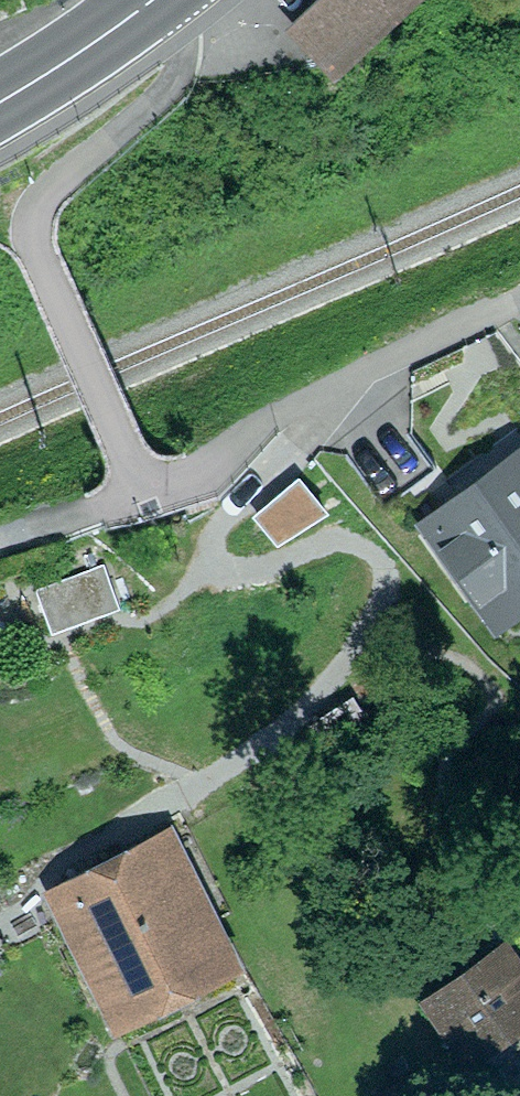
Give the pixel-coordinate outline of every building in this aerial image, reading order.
[(358,50),(376,32),(347,0),(320,0),(314,5),(358,50)] [(376,32),(410,0),(347,0),(376,32)] [(293,25),(336,70),(358,50),(314,5),(293,25)] [(431,526),(496,615),(514,602),(519,611),(519,461),(431,526)] [(299,481),(258,515),(282,544),(323,510),(299,481)] [(35,588),(51,632),(119,607),(103,563),(35,588)] [(58,884),(121,1006),(219,956),(157,834),(58,884)] [(435,1001),(468,1047),(519,1010),(519,980),(502,954),(435,1001)]
